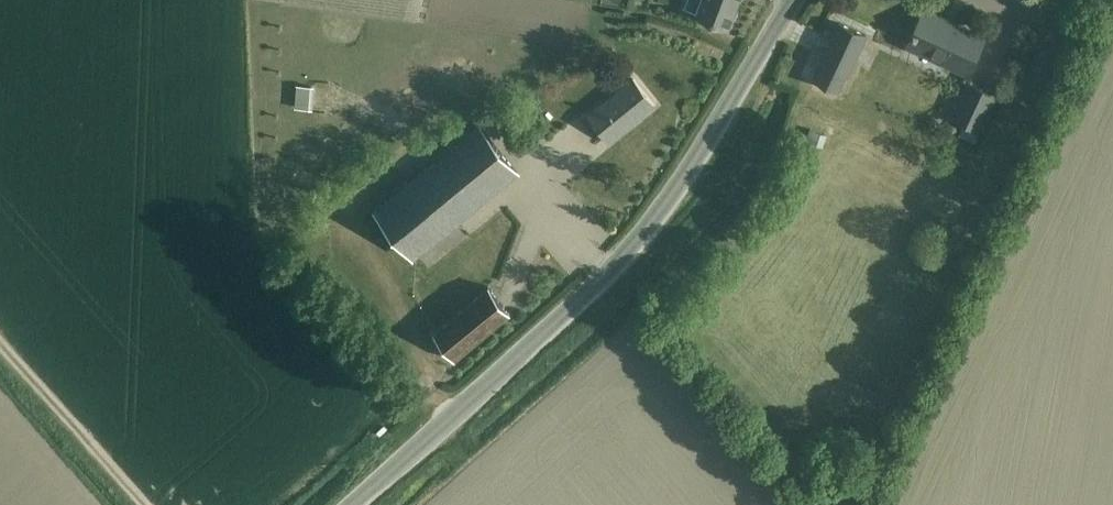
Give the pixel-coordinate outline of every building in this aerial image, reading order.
[(695,16),(729,29),(740,0),(702,0),(695,16)] [(924,11),(908,45),(968,73),(984,38),(924,11)] [(839,20),(819,63),(849,77),(869,33),(839,20)] [(610,140),(654,104),(633,78),(589,114),(610,140)] [(304,107),(306,81),(288,80),(286,106),(304,107)] [(996,96),(968,83),(953,117),(981,130),(996,96)] [(415,256),(518,172),(480,124),(376,208),(415,256)] [(828,134),(810,128),(806,141),(824,147),(828,134)] [(329,269),(321,277),(334,292),(343,284),(329,269)] [(457,360),(512,313),(489,286),(434,333),(457,360)]
